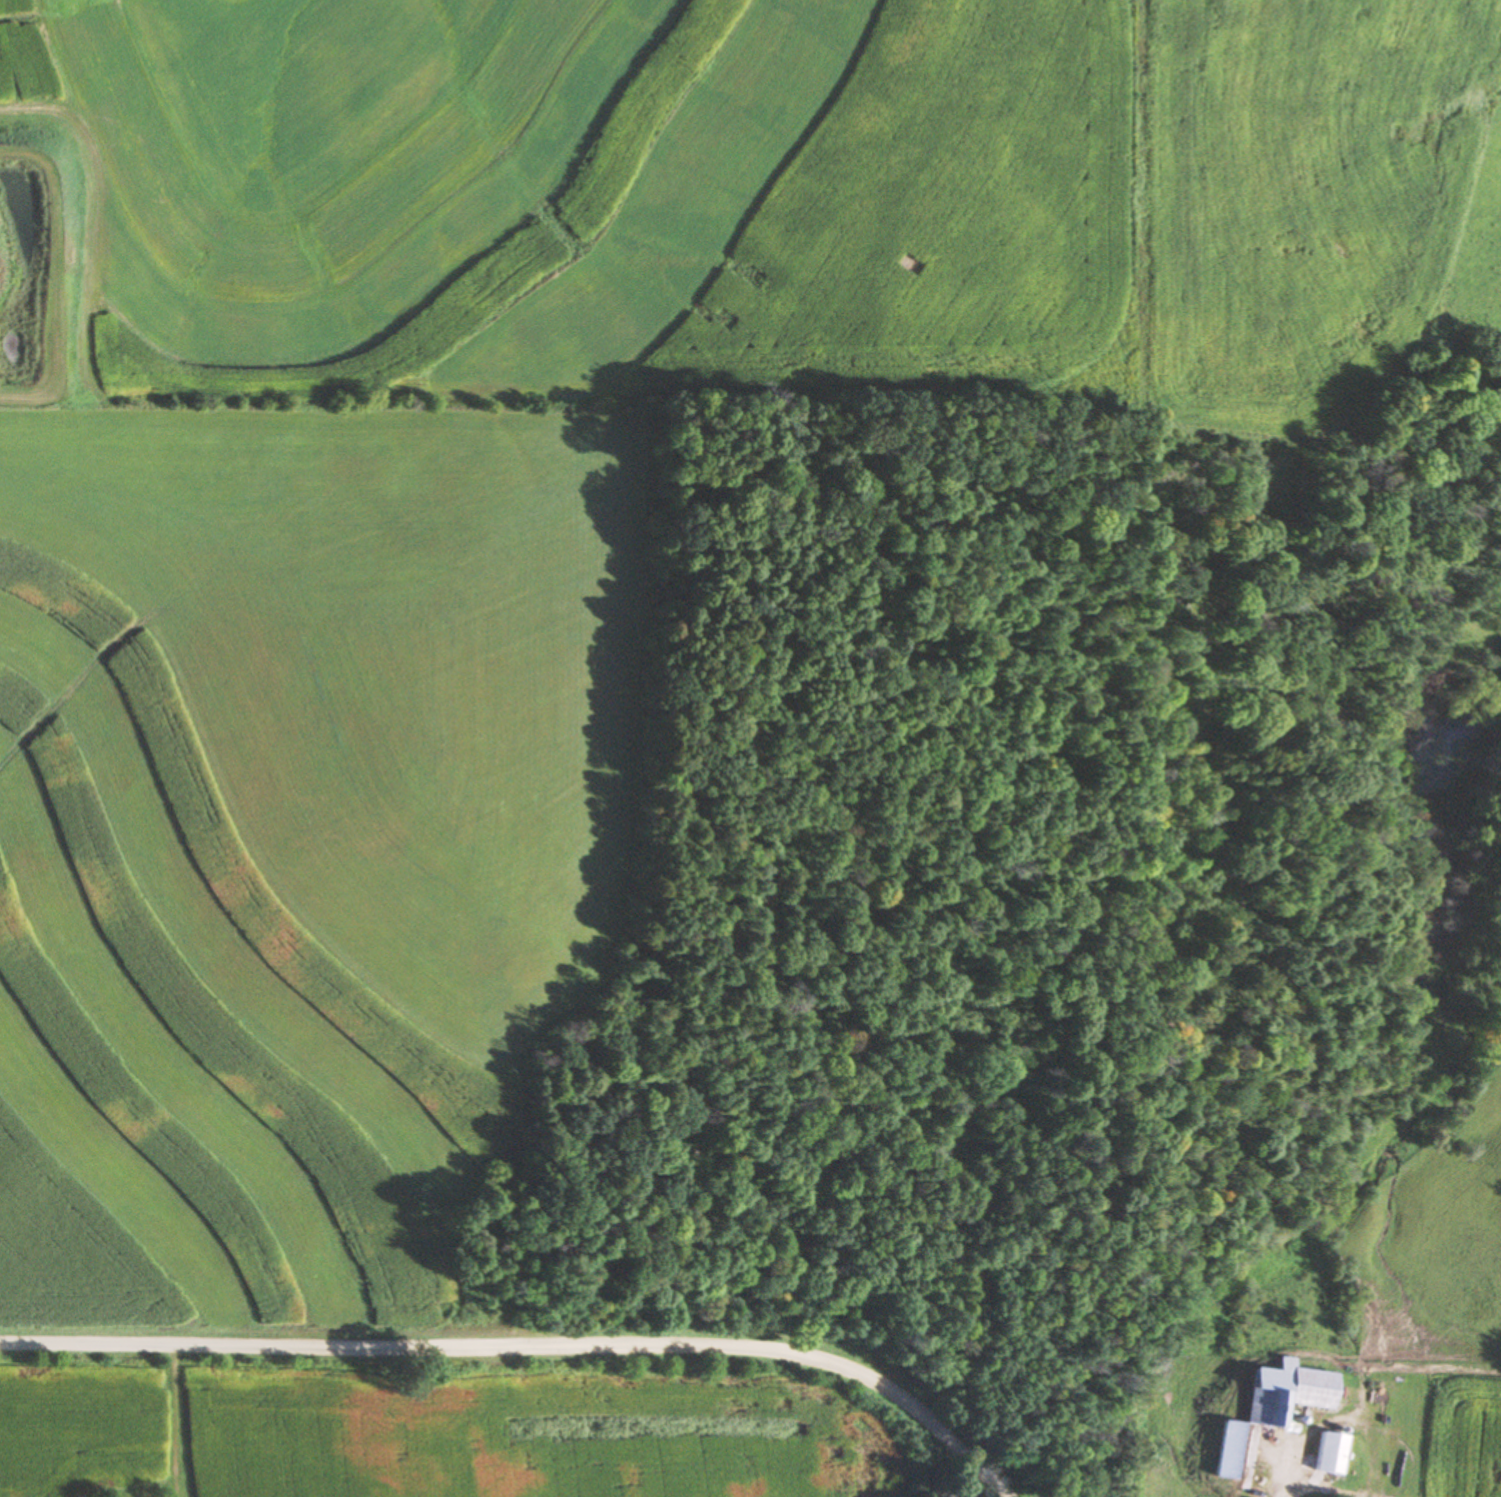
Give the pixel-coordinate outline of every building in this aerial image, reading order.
[(1327,1410),(1331,1374),(1288,1369),(1289,1360),(1274,1358),(1272,1372),(1246,1369),(1239,1426),(1290,1431),(1292,1418),(1281,1416),(1283,1405),(1327,1410)] [(1208,1478),(1228,1481),(1236,1424),(1216,1422),(1208,1478)] [(1309,1472),(1337,1476),(1343,1437),(1315,1433),(1309,1472)]
